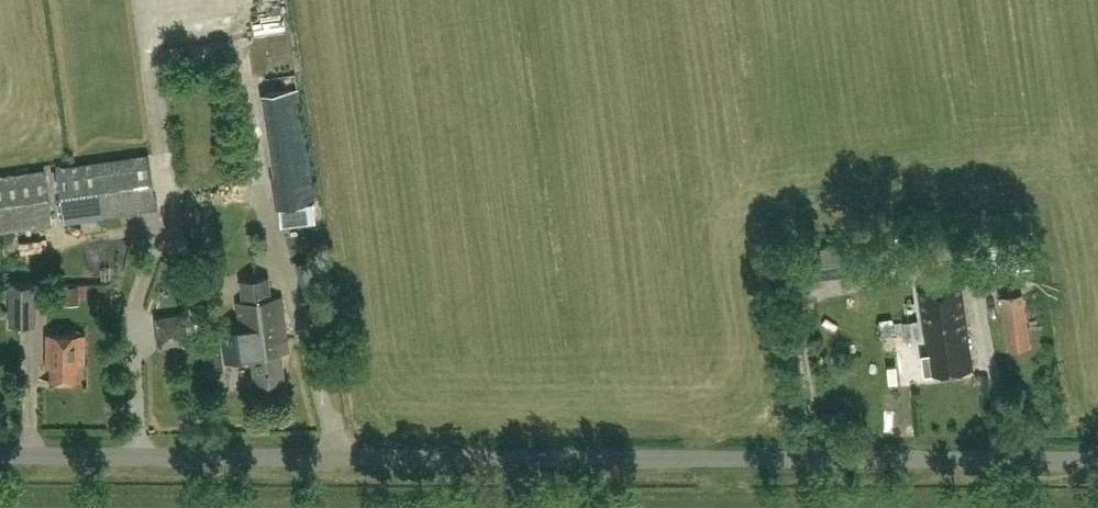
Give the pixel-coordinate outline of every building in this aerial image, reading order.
[(264,91),(270,136),(304,131),(298,87),(264,91)] [(55,169),(63,221),(156,207),(149,155),(55,169)] [(277,205),(314,200),(309,169),(272,174),(277,205)] [(51,222),(44,170),(0,177),(0,230),(51,222)] [(789,251),(776,253),(779,282),(793,281),(793,282),(875,273),(875,269),(890,268),(887,240),(871,241),(871,239),(788,249),(789,251)] [(238,301),(241,326),(265,323),(265,329),(284,326),(280,295),(271,297),(269,276),(240,280),(243,300),(238,301)] [(34,324),(35,283),(11,283),(11,323),(34,324)] [(960,286),(921,291),(929,352),(922,353),(925,371),(971,365),(960,286)] [(1022,293),(1003,296),(1010,347),(1030,344),(1022,293)] [(265,329),(265,323),(241,326),(245,355),(252,354),(256,381),(285,378),(282,350),(287,350),(284,326),(265,329)] [(47,365),(51,365),(51,379),(69,379),(79,379),(79,361),(86,361),(86,333),(47,332),(47,365)] [(997,362),(998,379),(1012,379),(1011,361),(997,362)]
